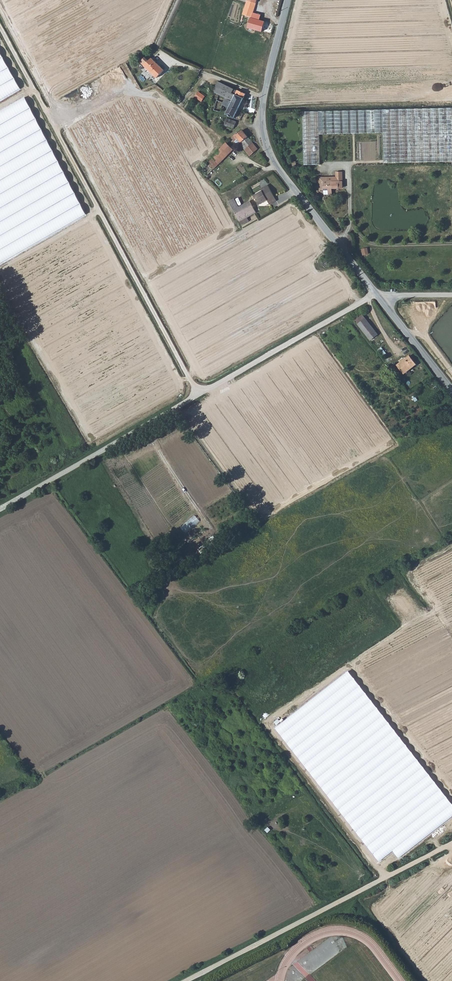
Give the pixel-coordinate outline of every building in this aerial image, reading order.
[(256,0),(247,0),(242,15),(251,17),(256,0)] [(250,19),(248,29),(262,32),(263,30),(266,30),(268,23),(250,19)] [(22,84),(0,47),(0,97),(22,84)] [(141,63),(158,79),(165,71),(152,59),(150,62),(146,58),(141,63)] [(215,88),(205,83),(201,88),(215,95),(231,103),(236,93),(229,89),(226,96),(213,93),(215,88)] [(226,96),(229,89),(217,83),(215,88),(213,93),(226,96)] [(244,94),(237,91),(236,93),(231,103),(229,108),(236,111),(244,94)] [(201,102),(204,96),(199,92),(195,97),(201,102)] [(0,109),(0,261),(90,210),(25,95),(0,109)] [(229,108),(231,103),(215,95),(210,109),(220,112),(222,109),(224,110),(226,107),(229,108),(226,115),(233,118),(236,111),(229,108)] [(301,112),(302,162),(353,161),(451,158),(451,108),(301,112)] [(234,128),(236,123),(220,117),(216,128),(229,132),(232,127),(234,128)] [(237,134),(231,138),(235,143),(238,140),(243,146),(242,148),(249,156),(258,149),(243,131),(238,135),(237,134)] [(232,151),(226,144),(212,158),(218,164),(232,151)] [(323,179),(322,174),(314,174),(314,187),(318,187),(319,192),(328,191),(327,185),(338,185),(338,178),(323,179)] [(277,199),(268,183),(264,185),(265,188),(255,194),(260,203),(268,198),(271,203),(277,199)] [(235,197),(230,200),(241,220),(257,211),(251,200),(240,206),(235,197)] [(390,351),(364,318),(357,324),(383,357),(390,351)] [(416,364),(410,355),(397,363),(404,373),(416,364)] [(196,515),(182,527),(186,532),(200,520),(196,515)] [(348,670),(275,728),(381,862),(393,852),(399,859),(451,817),(451,802),(348,670)] [(449,852),(442,856),(445,862),(451,858),(451,856),(449,852)]
